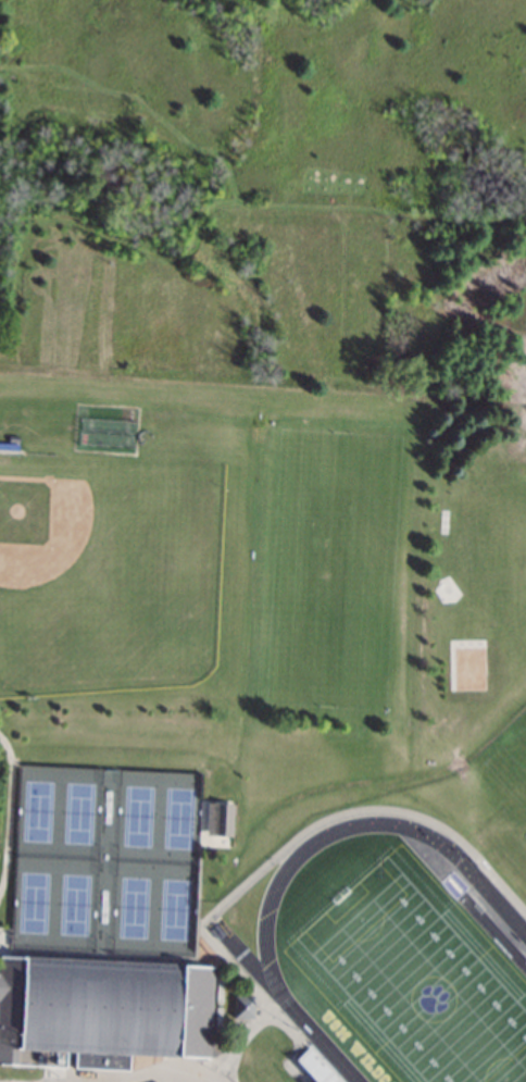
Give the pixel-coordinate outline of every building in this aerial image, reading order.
[(233,803),(231,836),(205,835),(206,801),(233,803)] [(64,1068),(0,1065),(0,957),(213,968),(209,1058),(65,1052),(64,1068)]
